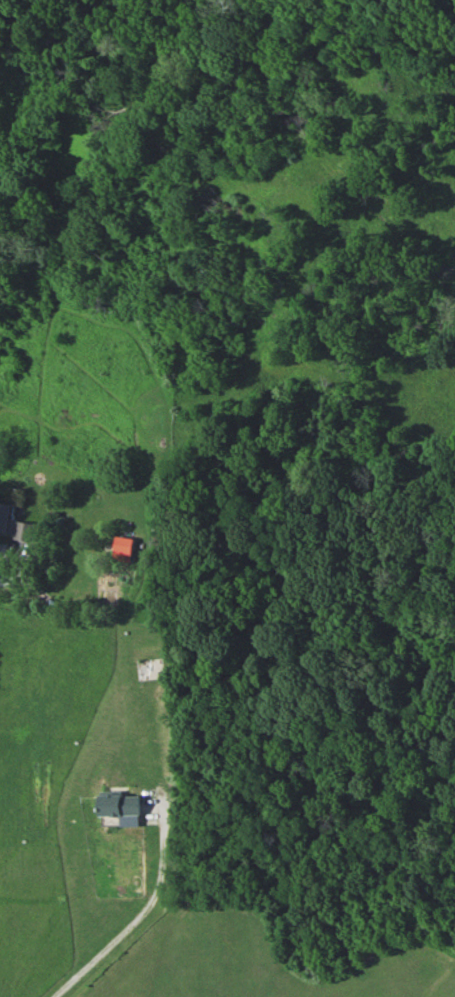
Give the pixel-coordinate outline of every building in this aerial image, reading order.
[(129,562),(134,539),(116,536),(112,559),(129,562)] [(138,794),(100,794),(101,817),(120,817),(120,826),(138,826),(138,794)]
